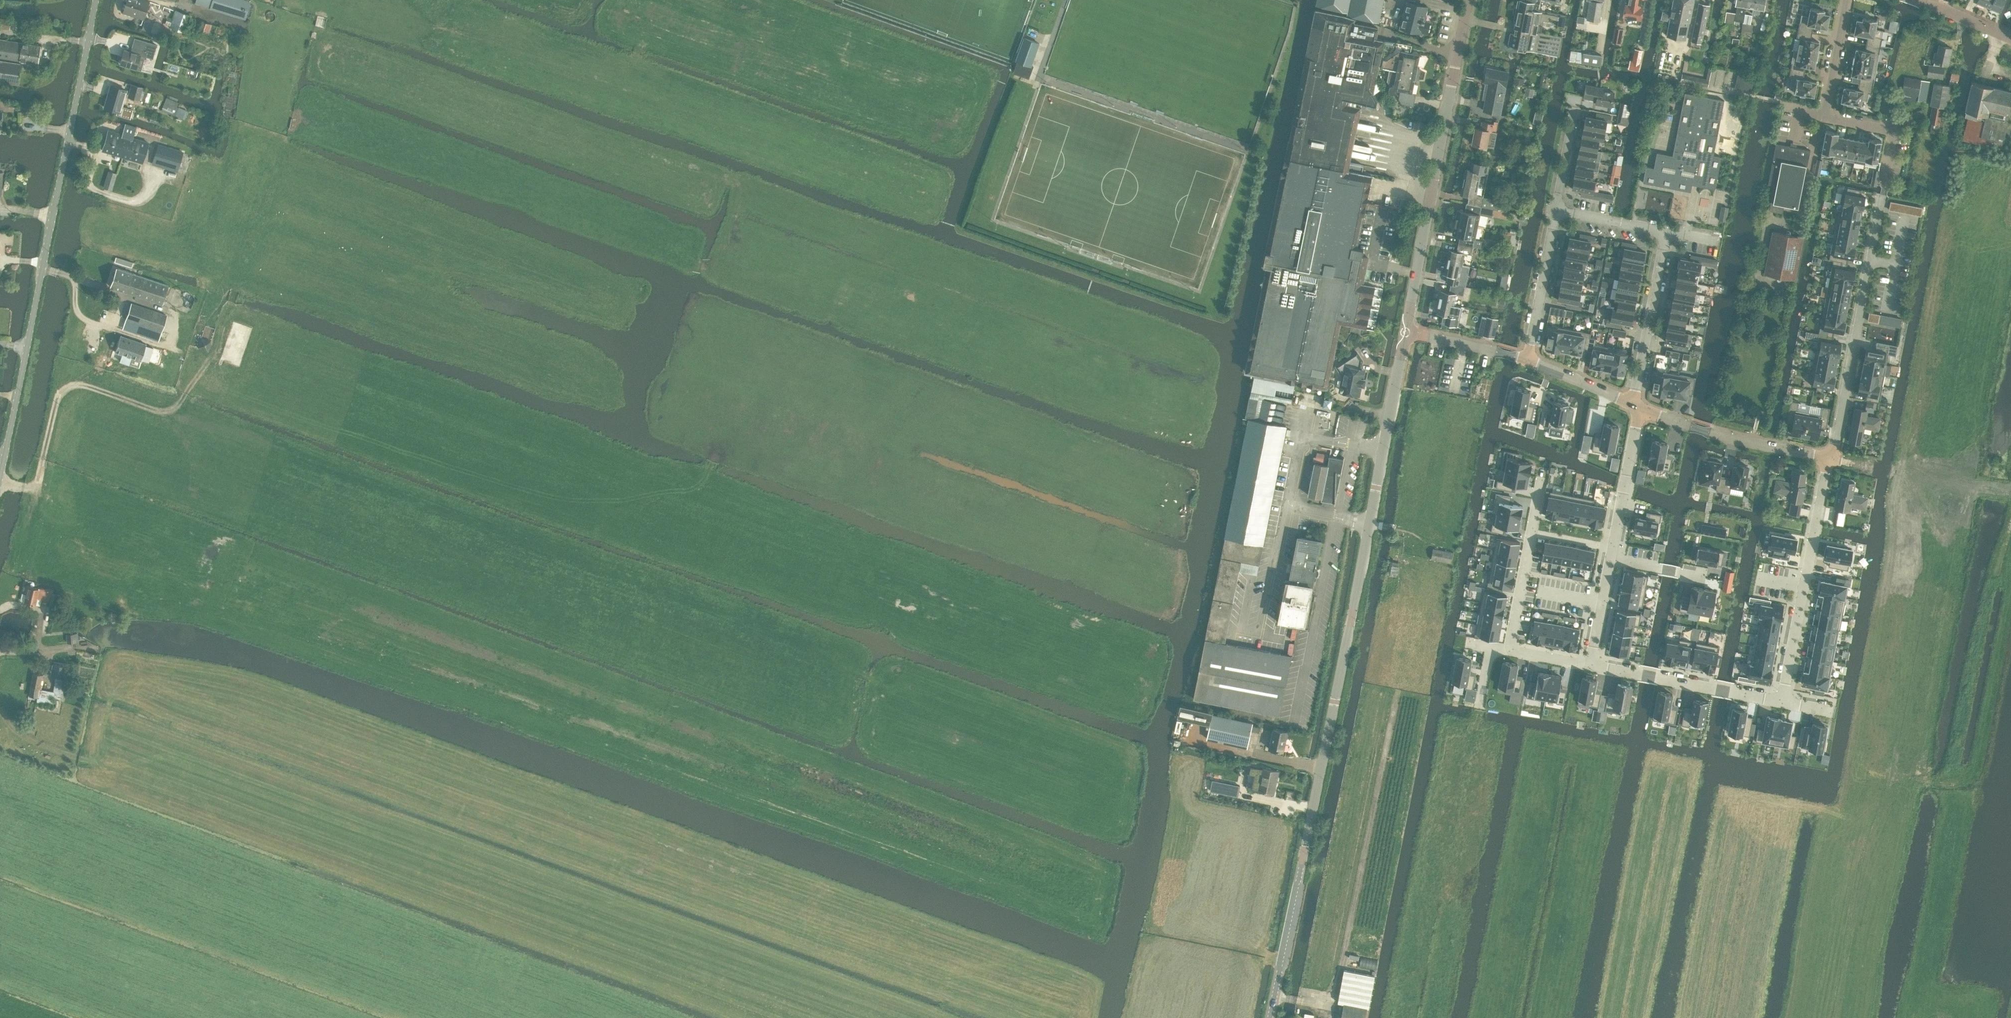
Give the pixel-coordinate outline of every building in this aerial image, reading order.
[(149,1),(146,0),(127,0),(123,12),(143,19),(149,1)] [(250,2),(244,0),(196,0),(195,2),(245,18),(250,2)] [(1317,5),(1347,12),(1347,15),(1378,22),(1384,0),(1318,0),(1317,5)] [(1518,13),(1515,29),(1516,29),(1529,31),(1537,33),(1538,32),(1541,32),(1543,20),(1548,21),(1549,18),(1550,12),(1538,9),(1534,9),(1534,10),(1528,9),(1530,2),(1524,1),(1521,0),(1520,1),(1518,0),(1515,13),(1518,13)] [(1539,8),(1540,4),(1536,3),(1536,0),(1524,0),(1524,1),(1530,2),(1528,9),(1534,10),(1534,9),(1538,9),(1539,8)] [(1590,0),(1587,19),(1600,21),(1603,0),(1587,0),(1590,0)] [(1629,0),(1627,0),(1626,0),(1626,4),(1624,3),(1622,16),(1641,20),(1644,7),(1640,6),(1642,0),(1629,0)] [(1695,0),(1674,0),(1671,13),(1663,11),(1662,19),(1670,21),(1667,35),(1686,39),(1691,16),(1692,16),(1695,0)] [(1748,0),(1736,0),(1736,5),(1738,6),(1737,13),(1726,11),(1724,22),(1734,23),(1735,19),(1736,20),(1743,21),(1744,21),(1745,14),(1746,7),(1747,7),(1748,0)] [(1747,7),(1753,8),(1752,13),(1758,13),(1759,13),(1759,9),(1763,10),(1765,0),(1748,0),(1747,7)] [(1991,7),(1999,11),(2003,0),(1993,0),(1991,7)] [(1423,20),(1426,7),(1408,3),(1404,18),(1402,17),(1398,31),(1409,34),(1410,29),(1420,32),(1420,31),(1427,33),(1429,23),(1424,21),(1425,20),(1423,20)] [(1702,42),(1710,5),(1700,3),(1692,40),(1702,42)] [(1800,22),(1798,31),(1812,33),(1813,25),(1827,28),(1829,14),(1824,13),(1825,10),(1811,7),(1809,16),(1802,15),(1801,22),(1800,22)] [(1359,25),(1355,24),(1356,19),(1345,17),(1345,15),(1316,9),(1266,251),(1263,264),(1267,265),(1246,371),(1327,387),(1341,324),(1365,329),(1374,286),(1363,283),(1369,257),(1363,256),(1364,249),(1356,247),(1372,173),(1362,171),(1363,165),(1350,163),(1363,102),(1372,103),(1373,99),(1391,102),(1394,120),(1412,117),(1426,120),(1439,60),(1424,55),(1402,51),(1403,49),(1384,45),(1385,40),(1376,39),(1378,28),(1360,24),(1359,25)] [(1564,27),(1567,15),(1560,14),(1558,20),(1557,26),(1564,27)] [(1751,24),(1752,14),(1745,14),(1744,21),(1743,21),(1741,32),(1752,34),(1753,24),(1751,24)] [(1577,15),(1576,22),(1584,24),(1586,17),(1577,15)] [(1866,44),(1880,46),(1882,38),(1881,38),(1882,31),(1875,29),(1877,20),(1863,17),(1863,21),(1857,20),(1854,33),(1868,36),(1866,44)] [(10,20),(0,18),(0,27),(9,29),(10,20)] [(200,21),(195,36),(207,40),(212,24),(200,21)] [(1620,43),(1623,29),(1614,28),(1612,42),(1620,43)] [(1525,48),(1529,31),(1516,29),(1515,33),(1511,32),(1509,45),(1525,48)] [(1537,33),(1529,31),(1525,48),(1541,52),(1545,33),(1541,32),(1538,32),(1537,33)] [(1798,51),(1818,55),(1818,50),(1819,42),(1810,40),(1812,33),(1798,31),(1796,38),(1800,39),(1798,51)] [(1558,55),(1561,39),(1562,36),(1545,33),(1541,52),(1558,55)] [(124,50),(120,63),(141,69),(144,56),(146,50),(155,53),(157,44),(134,38),(130,51),(124,50)] [(1024,38),(1016,60),(1018,61),(1014,72),(1029,78),(1033,66),(1032,65),(1040,43),(1024,38)] [(40,45),(0,39),(0,57),(38,63),(40,45)] [(1853,62),(1876,66),(1880,46),(1866,44),(1865,50),(1856,49),(1855,57),(1854,57),(1853,62)] [(1948,64),(1952,48),(1939,45),(1937,52),(1935,52),(1933,61),(1934,61),(1934,65),(1929,65),(1927,75),(1943,77),(1944,67),(1942,66),(1943,63),(1948,64)] [(1817,60),(1818,55),(1798,51),(1794,50),(1790,70),(1804,73),(1805,66),(1814,68),(1816,60),(1817,60)] [(1571,51),(1569,61),(1582,62),(1600,65),(1602,55),(1571,51)] [(1638,71),(1639,71),(1639,70),(1641,62),(1632,60),(1631,60),(1630,61),(1628,69),(1638,71)] [(20,64),(0,61),(0,81),(17,84),(20,64)] [(1873,86),(1876,66),(1853,62),(1852,67),(1853,67),(1851,75),(1860,76),(1859,83),(1873,86)] [(1500,113),(1508,72),(1493,69),(1493,68),(1487,67),(1486,71),(1487,71),(1485,81),(1492,83),(1489,101),(1485,100),(1484,110),(1500,113)] [(1814,96),(1816,82),(1803,79),(1804,73),(1790,70),(1789,77),(1792,78),(1790,86),(1795,87),(1794,92),(1801,93),(1800,96),(1807,97),(1807,95),(1814,96)] [(1957,86),(1960,74),(1951,72),(1949,84),(1957,86)] [(1681,82),(1696,84),(1708,86),(1709,79),(1697,77),(1683,74),(1681,82)] [(1751,93),(1754,77),(1738,74),(1735,90),(1751,93)] [(1926,101),(1930,82),(1905,77),(1901,100),(1917,103),(1917,100),(1926,101)] [(1963,139),(1979,143),(1979,146),(2000,149),(2002,140),(2009,113),(2010,104),(2010,91),(1972,81),(1965,110),(1966,110),(1965,116),(1968,117),(1963,139)] [(1947,107),(1951,85),(1934,82),(1930,105),(1933,105),(1930,123),(1940,125),(1943,107),(1947,107)] [(1871,93),(1873,86),(1859,83),(1858,90),(1844,87),(1841,101),(1848,102),(1847,105),(1854,106),(1854,103),(1861,105),(1862,100),(1867,101),(1868,93),(1871,93)] [(107,98),(105,107),(117,110),(116,114),(127,117),(130,118),(131,116),(133,109),(121,106),(126,90),(111,85),(107,98)] [(132,85),(129,96),(138,99),(142,88),(132,85)] [(1611,106),(1614,92),(1602,90),(1603,88),(1586,85),(1584,96),(1597,99),(1596,103),(1611,106)] [(1646,166),(1643,181),(1691,191),(1693,180),(1700,182),(1699,185),(1715,188),(1722,156),(1714,154),(1725,100),(1685,92),(1673,155),(1657,152),(1654,168),(1646,166)] [(179,116),(182,109),(165,102),(162,109),(179,116)] [(1622,103),(1620,115),(1628,117),(1631,104),(1622,103)] [(1533,123),(1538,124),(1540,125),(1541,125),(1544,113),(1540,113),(1536,112),(1533,123)] [(1586,116),(1584,127),(1605,131),(1607,121),(1610,121),(1611,116),(1596,113),(1595,118),(1586,116)] [(1476,127),(1472,143),(1486,145),(1486,146),(1494,147),(1497,132),(1496,131),(1498,122),(1495,121),(1494,124),(1482,121),(1481,128),(1476,127)] [(108,130),(102,150),(122,156),(128,136),(132,137),(135,127),(125,124),(122,134),(108,130)] [(1938,135),(1940,125),(1931,124),(1929,133),(1938,135)] [(1584,127),(1582,137),(1599,140),(1599,141),(1603,141),(1605,131),(1584,127)] [(1837,136),(1838,132),(1826,130),(1820,158),(1833,160),(1833,158),(1837,136)] [(128,136),(122,156),(142,162),(148,142),(132,137),(128,136)] [(1847,138),(1837,136),(1833,158),(1843,160),(1847,138)] [(1582,137),(1580,147),(1597,150),(1599,141),(1599,140),(1582,137)] [(1854,162),(1858,140),(1847,138),(1843,160),(1854,162)] [(1865,160),(1866,160),(1877,162),(1881,141),(1869,138),(1868,142),(1869,142),(1865,160)] [(1869,142),(1868,142),(1858,140),(1854,162),(1865,164),(1866,160),(1865,160),(1869,142)] [(1808,165),(1811,150),(1776,143),(1771,172),(1768,183),(1774,184),(1769,210),(1783,212),(1784,204),(1798,207),(1804,177),(1806,165),(1808,165)] [(182,152),(158,144),(154,157),(178,165),(182,152)] [(1602,151),(1597,150),(1580,147),(1578,157),(1600,161),(1602,151)] [(1578,157),(1576,167),(1593,170),(1593,171),(1598,172),(1600,161),(1578,157)] [(1467,169),(1462,194),(1470,196),(1468,203),(1482,206),(1485,207),(1493,209),(1501,210),(1503,201),(1483,197),(1484,196),(1476,194),(1477,185),(1480,185),(1480,186),(1482,186),(1485,186),(1489,165),(1476,162),(1474,171),(1467,169)] [(1591,180),(1593,171),(1593,170),(1576,167),(1574,177),(1591,180)] [(1595,198),(1597,192),(1593,192),(1595,181),(1591,180),(1574,177),(1572,188),(1581,190),(1585,191),(1584,196),(1595,198)] [(1842,192),(1840,203),(1844,204),(1862,207),(1864,196),(1860,195),(1861,190),(1847,187),(1846,193),(1842,192)] [(1458,209),(1456,221),(1478,226),(1480,215),(1491,217),(1493,209),(1485,207),(1482,206),(1468,203),(1467,203),(1466,211),(1458,209)] [(1842,213),(1842,214),(1860,217),(1862,207),(1844,204),(1842,213)] [(1725,221),(1728,207),(1722,206),(1720,220),(1725,221)] [(1838,213),(1836,223),(1858,227),(1860,217),(1842,214),(1842,213),(1838,213)] [(1456,221),(1454,234),(1460,235),(1459,243),(1473,246),(1481,248),(1483,240),(1476,238),(1478,226),(1456,221)] [(1836,223),(1834,233),(1856,237),(1858,227),(1836,223)] [(1795,279),(1803,237),(1773,231),(1764,273),(1795,279)] [(1834,233),(1832,243),(1854,247),(1856,237),(1834,233)] [(1570,237),(1568,248),(1588,252),(1590,242),(1594,243),(1595,237),(1584,235),(1583,240),(1579,239),(1570,237)] [(1632,249),(1633,244),(1622,242),(1621,248),(1624,248),(1622,259),(1643,263),(1645,252),(1636,250),(1632,249)] [(1450,249),(1448,262),(1462,265),(1465,253),(1471,254),(1473,248),(1473,246),(1459,243),(1457,251),(1450,249)] [(1832,243),(1829,259),(1833,260),(1847,263),(1848,257),(1854,259),(1855,252),(1853,252),(1854,247),(1832,243)] [(1586,262),(1588,252),(1568,248),(1566,258),(1582,261),(1586,262)] [(1508,254),(1507,261),(1513,263),(1515,255),(1508,254)] [(1582,261),(1566,258),(1564,268),(1580,271),(1584,272),(1586,262),(1582,261)] [(1680,258),(1678,269),(1699,273),(1701,263),(1700,263),(1696,262),(1693,261),(1680,258)] [(1622,259),(1620,269),(1641,273),(1643,263),(1622,259)] [(1833,260),(1830,277),(1852,281),(1853,277),(1855,277),(1856,270),(1846,268),(1847,263),(1833,260)] [(1448,262),(1445,274),(1450,274),(1449,283),(1452,283),(1464,285),(1463,286),(1465,287),(1469,266),(1462,265),(1448,262)] [(162,304),(168,285),(117,268),(111,286),(162,304)] [(1580,271),(1564,268),(1562,278),(1582,282),(1584,272),(1580,271)] [(1620,269),(1619,279),(1639,283),(1641,273),(1620,269)] [(1678,269),(1676,279),(1697,283),(1699,273),(1678,269)] [(1830,277),(1828,287),(1850,291),(1852,281),(1830,277)] [(1582,282),(1562,278),(1560,288),(1580,292),(1582,282)] [(1637,293),(1639,283),(1619,279),(1617,289),(1637,293)] [(1676,279),(1674,289),(1695,293),(1697,283),(1676,279)] [(1442,290),(1440,301),(1454,304),(1456,294),(1463,295),(1465,287),(1463,286),(1464,285),(1452,283),(1450,292),(1442,290)] [(1828,287),(1826,297),(1848,301),(1850,291),(1828,287)] [(1580,292),(1560,288),(1558,299),(1567,301),(1566,306),(1581,309),(1582,303),(1578,303),(1580,292)] [(1619,299),(1635,303),(1637,293),(1617,289),(1615,299),(1619,300),(1619,299)] [(1674,289),(1673,299),(1693,303),(1695,293),(1674,289)] [(1826,297),(1824,307),(1828,308),(1846,311),(1848,301),(1826,297)] [(1619,299),(1619,300),(1617,309),(1617,310),(1633,313),(1635,303),(1619,299)] [(1673,299),(1671,309),(1691,313),(1693,303),(1673,299)] [(1440,301),(1438,312),(1443,313),(1441,322),(1458,326),(1462,306),(1454,305),(1454,304),(1440,301)] [(158,340),(167,315),(137,305),(131,305),(123,328),(158,340)] [(1565,316),(1566,310),(1566,309),(1551,306),(1549,313),(1565,316)] [(1824,307),(1822,317),(1844,321),(1846,311),(1828,308),(1824,307)] [(1631,324),(1633,313),(1617,310),(1617,309),(1613,308),(1611,319),(1607,318),(1606,324),(1610,325),(1621,327),(1622,322),(1631,324)] [(1671,309),(1669,319),(1685,323),(1689,324),(1691,313),(1671,309)] [(1487,317),(1484,335),(1494,337),(1497,319),(1487,317)] [(1822,317),(1820,328),(1828,329),(1827,334),(1827,335),(1833,336),(1834,331),(1844,333),(1845,326),(1843,326),(1844,321),(1822,317)] [(1669,319),(1667,329),(1683,333),(1684,332),(1685,323),(1669,319)] [(1558,352),(1563,328),(1547,325),(1546,331),(1545,336),(1548,337),(1547,345),(1548,345),(1547,348),(1552,349),(1552,350),(1558,352)] [(1565,351),(1569,352),(1573,330),(1563,328),(1558,352),(1564,353),(1565,351)] [(1667,329),(1665,341),(1674,342),(1673,347),(1688,350),(1689,345),(1690,345),(1692,334),(1684,332),(1683,333),(1667,329)] [(1590,337),(1591,333),(1573,330),(1569,352),(1574,353),(1573,355),(1581,356),(1582,349),(1587,351),(1590,337)] [(1819,333),(1816,350),(1838,354),(1839,350),(1841,350),(1842,343),(1832,341),(1833,336),(1827,335),(1827,334),(1819,333)] [(151,362),(155,348),(147,345),(148,344),(147,344),(147,345),(123,336),(122,335),(116,352),(117,352),(124,354),(121,361),(131,364),(133,357),(142,360),(142,361),(143,361),(143,359),(151,362)] [(1601,368),(1606,346),(1595,344),(1596,338),(1590,337),(1587,351),(1593,352),(1590,368),(1597,370),(1597,367),(1601,368)] [(1865,348),(1864,354),(1865,355),(1864,360),(1886,364),(1888,354),(1896,356),(1898,346),(1877,341),(1875,350),(1865,348)] [(1616,352),(1617,348),(1606,346),(1601,368),(1606,369),(1606,371),(1612,372),(1616,352)] [(1816,350),(1814,361),(1836,365),(1838,354),(1816,350)] [(1362,385),(1362,382),(1363,379),(1362,378),(1364,370),(1361,370),(1363,360),(1357,352),(1336,366),(1344,377),(1342,387),(1341,386),(1340,389),(1341,389),(1341,390),(1359,394),(1361,385),(1362,385)] [(1627,354),(1616,352),(1612,372),(1618,374),(1619,372),(1624,373),(1624,370),(1625,371),(1627,361),(1626,361),(1627,354)] [(1864,360),(1862,370),(1884,375),(1886,364),(1864,360)] [(1814,361),(1812,371),(1834,375),(1836,365),(1814,361)] [(1657,395),(1664,396),(1669,372),(1653,369),(1652,376),(1651,381),(1654,381),(1652,390),(1653,390),(1653,392),(1658,393),(1657,395)] [(1862,370),(1860,381),(1882,385),(1884,375),(1862,370)] [(1812,371),(1809,383),(1817,384),(1816,390),(1822,391),(1823,385),(1834,387),(1835,381),(1833,380),(1834,375),(1812,371)] [(1675,396),(1679,374),(1669,372),(1664,396),(1670,397),(1671,395),(1675,396)] [(1692,395),(1696,377),(1679,374),(1675,396),(1680,397),(1679,399),(1686,400),(1688,394),(1692,395)] [(1292,398),(1295,385),(1254,376),(1252,390),(1292,398)] [(1857,386),(1856,392),(1867,394),(1866,400),(1879,402),(1882,385),(1860,381),(1859,386),(1857,386)] [(1511,395),(1509,403),(1513,404),(1510,416),(1532,421),(1535,405),(1527,404),(1528,401),(1530,391),(1516,388),(1514,396),(1511,395)] [(1269,514),(1287,426),(1254,419),(1258,398),(1250,397),(1246,418),(1249,419),(1232,507),(1269,514)] [(1545,411),(1543,426),(1550,427),(1549,434),(1561,436),(1562,430),(1563,430),(1565,420),(1572,422),(1574,409),(1567,408),(1568,403),(1566,403),(1566,400),(1558,399),(1557,401),(1555,401),(1553,410),(1552,413),(1545,411)] [(1804,436),(1808,414),(1797,411),(1798,402),(1791,400),(1787,417),(1794,418),(1792,425),(1794,425),(1792,433),(1794,434),(1794,436),(1803,437),(1803,435),(1804,436)] [(1827,424),(1830,408),(1822,407),(1820,416),(1808,414),(1804,436),(1816,438),(1818,430),(1819,430),(1821,423),(1827,424)] [(1877,429),(1879,418),(1866,416),(1867,410),(1855,408),(1849,441),(1860,443),(1864,427),(1877,429)] [(1595,435),(1592,450),(1613,454),(1615,442),(1618,443),(1619,434),(1617,434),(1618,426),(1604,423),(1602,434),(1602,437),(1595,435)] [(1584,434),(1582,447),(1590,449),(1592,435),(1584,434)] [(1653,441),(1648,467),(1670,471),(1673,458),(1665,456),(1665,453),(1667,443),(1653,441)] [(1504,450),(1500,470),(1505,471),(1505,469),(1529,475),(1531,463),(1521,461),(1518,460),(1519,453),(1504,450)] [(1312,479),(1309,495),(1322,497),(1321,500),(1336,503),(1337,471),(1341,472),(1344,459),(1329,456),(1328,465),(1315,463),(1313,471),(1310,470),(1308,471),(1306,473),(1306,476),(1308,478),(1312,479)] [(1722,496),(1725,478),(1719,477),(1722,463),(1709,460),(1707,470),(1706,469),(1705,470),(1702,469),(1700,483),(1709,485),(1709,480),(1717,482),(1716,491),(1720,492),(1720,496),(1722,496)] [(1746,479),(1748,466),(1739,464),(1739,467),(1734,466),(1732,479),(1725,478),(1722,496),(1724,497),(1725,492),(1730,493),(1731,485),(1748,489),(1750,480),(1746,479)] [(1639,468),(1636,481),(1643,483),(1646,470),(1639,468)] [(1497,480),(1496,488),(1512,491),(1513,484),(1516,484),(1527,486),(1529,475),(1505,469),(1505,471),(1503,481),(1497,480)] [(1803,486),(1805,473),(1794,471),(1792,482),(1782,480),(1780,491),(1790,493),(1789,498),(1793,499),(1793,502),(1792,501),(1789,514),(1797,516),(1800,503),(1797,502),(1798,500),(1802,501),(1805,486),(1803,486)] [(1852,494),(1854,482),(1843,480),(1840,493),(1838,493),(1836,507),(1840,508),(1839,511),(1837,510),(1835,523),(1843,524),(1845,512),(1844,512),(1844,509),(1849,510),(1850,505),(1860,507),(1862,496),(1852,494)] [(1546,514),(1546,515),(1557,517),(1562,493),(1550,491),(1549,499),(1547,506),(1546,514)] [(1496,493),(1492,513),(1495,513),(1521,518),(1523,506),(1513,504),(1510,503),(1511,496),(1496,493)] [(1562,493),(1557,517),(1568,519),(1572,495),(1562,493)] [(1572,495),(1568,519),(1578,521),(1583,497),(1572,495)] [(1583,497),(1578,521),(1589,523),(1593,504),(1594,500),(1583,497)] [(1593,504),(1589,523),(1601,525),(1604,506),(1593,504)] [(1259,564),(1269,514),(1232,507),(1194,698),(1280,715),(1292,656),(1225,643),(1241,560),(1259,564)] [(1636,517),(1633,530),(1655,534),(1657,521),(1660,522),(1661,514),(1649,512),(1648,519),(1636,517)] [(1495,513),(1491,532),(1504,534),(1505,527),(1508,527),(1518,529),(1521,518),(1495,513)] [(1702,525),(1701,533),(1724,537),(1726,529),(1702,525)] [(1773,534),(1769,555),(1788,558),(1789,551),(1794,552),(1794,550),(1795,550),(1797,541),(1796,541),(1796,538),(1795,538),(1796,537),(1788,536),(1788,537),(1773,534)] [(1285,580),(1277,621),(1308,627),(1315,592),(1310,591),(1321,541),(1299,537),(1290,581),(1285,580)] [(1496,538),(1494,549),(1518,554),(1520,542),(1496,538)] [(1546,541),(1542,559),(1552,561),(1556,543),(1546,541)] [(1556,543),(1552,561),(1562,562),(1565,545),(1556,543)] [(1826,547),(1825,556),(1826,556),(1825,558),(1830,559),(1828,566),(1848,570),(1852,549),(1836,546),(1836,545),(1829,544),(1829,545),(1828,545),(1828,547),(1826,547)] [(1565,545),(1562,562),(1571,564),(1575,547),(1565,545)] [(1575,547),(1571,564),(1581,566),(1584,548),(1575,547)] [(1584,548),(1581,566),(1590,568),(1594,550),(1584,548)] [(1701,548),(1699,561),(1722,566),(1724,552),(1701,548)] [(1451,563),(1453,553),(1433,549),(1431,559),(1451,563)] [(1494,549),(1492,560),(1516,564),(1518,554),(1494,549)] [(1396,576),(1400,562),(1391,560),(1388,574),(1396,576)] [(1492,560),(1490,570),(1514,575),(1516,564),(1492,560)] [(1490,570),(1488,582),(1492,583),(1496,584),(1500,584),(1504,585),(1511,587),(1514,575),(1490,570)] [(1726,570),(1724,580),(1732,582),(1734,572),(1726,570)] [(1625,572),(1623,582),(1646,587),(1648,576),(1625,572)] [(1821,583),(1819,591),(1820,591),(1820,592),(1819,592),(1846,598),(1848,586),(1844,585),(1845,578),(1836,577),(1835,583),(1822,581),(1822,583),(1821,583)] [(1724,580),(1722,590),(1730,592),(1732,582),(1724,580)] [(1623,582),(1621,592),(1644,597),(1646,587),(1623,582)] [(38,588),(26,585),(24,592),(27,592),(24,602),(35,604),(37,597),(48,600),(51,590),(38,587),(38,588)] [(1682,598),(1679,611),(1699,615),(1700,612),(1704,589),(1692,586),(1690,596),(1689,599),(1682,598)] [(1704,589),(1700,612),(1711,615),(1715,591),(1704,589)] [(1483,591),(1481,602),(1504,607),(1507,595),(1483,591)] [(1621,592),(1619,603),(1620,603),(1626,604),(1632,605),(1637,606),(1642,607),(1644,597),(1621,592)] [(1819,592),(1818,602),(1823,603),(1822,609),(1843,613),(1846,598),(1819,592)] [(1481,602),(1479,613),(1502,617),(1504,607),(1481,602)] [(1761,604),(1758,616),(1762,617),(1762,616),(1780,620),(1781,614),(1782,614),(1783,605),(1773,603),(1772,607),(1761,604)] [(1816,608),(1814,618),(1820,619),(1819,625),(1837,629),(1839,630),(1840,630),(1843,613),(1822,609),(1816,608)] [(1617,610),(1615,620),(1634,624),(1634,625),(1639,625),(1641,614),(1617,610)] [(1479,613),(1477,624),(1500,628),(1502,617),(1479,613)] [(1762,617),(1760,625),(1778,629),(1780,620),(1762,616),(1762,617)] [(1615,620),(1613,630),(1632,634),(1634,625),(1634,624),(1615,620)] [(1535,621),(1531,641),(1542,643),(1546,623),(1535,621)] [(1546,623),(1542,643),(1553,645),(1557,625),(1546,623)] [(1477,624),(1475,635),(1498,640),(1500,628),(1477,624)] [(1813,624),(1811,634),(1817,635),(1816,641),(1834,645),(1836,645),(1839,630),(1837,629),(1819,625),(1813,624)] [(1557,625),(1553,645),(1564,647),(1568,627),(1557,625)] [(1758,634),(1758,635),(1776,638),(1778,629),(1760,625),(1758,634)] [(1568,627),(1564,647),(1575,649),(1579,629),(1568,627)] [(1613,630),(1612,640),(1630,644),(1632,634),(1613,630)] [(68,641),(77,640),(77,633),(67,634),(68,641)] [(1756,634),(1753,646),(1756,647),(1756,646),(1774,650),(1776,638),(1758,635),(1758,634),(1756,634)] [(1668,639),(1664,660),(1675,662),(1679,641),(1668,639)] [(1679,641),(1675,662),(1687,665),(1691,641),(1679,639),(1679,641)] [(1612,640),(1610,651),(1628,655),(1630,644),(1612,640)] [(1810,640),(1808,650),(1814,651),(1813,657),(1831,661),(1833,661),(1836,645),(1834,645),(1816,641),(1810,640)] [(1696,642),(1692,665),(1703,668),(1707,644),(1696,642)] [(1707,644),(1703,668),(1714,670),(1718,646),(1707,644)] [(1756,647),(1754,655),(1772,659),(1774,650),(1756,646),(1756,647)] [(1752,665),(1770,668),(1772,659),(1754,655),(1752,665)] [(1807,656),(1805,666),(1811,667),(1810,673),(1809,673),(1828,677),(1828,676),(1830,676),(1833,661),(1831,661),(1813,657),(1807,656)] [(1453,665),(1452,673),(1454,673),(1452,683),(1465,686),(1465,688),(1473,690),(1476,674),(1469,673),(1469,670),(1471,660),(1457,657),(1455,665),(1453,665)] [(1504,661),(1499,685),(1512,688),(1512,690),(1520,691),(1522,679),(1515,677),(1516,674),(1518,664),(1504,661)] [(64,677),(66,666),(52,663),(51,675),(55,676),(64,677)] [(1749,664),(1747,675),(1758,678),(1757,681),(1768,683),(1770,674),(1769,674),(1770,668),(1752,665),(1749,664)] [(65,678),(64,677),(55,676),(53,691),(38,688),(39,685),(41,685),(43,674),(33,672),(29,695),(37,696),(36,701),(52,704),(53,697),(62,699),(65,678)] [(1529,684),(1526,697),(1546,701),(1546,698),(1550,674),(1539,672),(1537,682),(1537,685),(1529,684)] [(1803,674),(1802,681),(1803,682),(1803,684),(1815,686),(1814,693),(1823,695),(1824,688),(1828,689),(1831,677),(1830,676),(1828,676),(1828,677),(1809,673),(1810,673),(1805,672),(1804,674),(1803,674)] [(1550,674),(1546,698),(1557,700),(1556,703),(1564,704),(1566,691),(1559,690),(1560,687),(1562,677),(1550,674)] [(1583,677),(1578,703),(1599,707),(1601,693),(1594,691),(1595,688),(1597,679),(1594,679),(1594,677),(1586,675),(1586,677),(1583,677)] [(1608,695),(1605,710),(1626,714),(1632,686),(1629,685),(1629,683),(1621,682),(1621,684),(1618,683),(1616,693),(1615,696),(1608,695)] [(1656,706),(1653,719),(1657,720),(1675,724),(1678,708),(1670,707),(1671,704),(1672,694),(1658,691),(1656,706)] [(1684,710),(1681,725),(1689,726),(1690,722),(1704,724),(1708,701),(1694,698),(1692,708),(1691,711),(1684,710)] [(1213,712),(1180,705),(1180,706),(1178,706),(1177,710),(1179,711),(1179,712),(1177,711),(1176,716),(1178,717),(1177,718),(1210,725),(1207,738),(1247,747),(1253,723),(1213,714),(1213,712)] [(1732,716),(1729,732),(1749,736),(1753,717),(1746,715),(1747,711),(1744,710),(1745,709),(1736,707),(1736,709),(1733,708),(1733,709),(1732,709),(1730,716),(1732,716)] [(1758,727),(1755,741),(1775,745),(1779,720),(1780,720),(1780,719),(1778,718),(1778,717),(1770,715),(1770,717),(1767,716),(1765,729),(1758,727)] [(1779,720),(1775,745),(1794,748),(1796,735),(1789,734),(1790,729),(1791,730),(1793,722),(1780,720),(1779,720)] [(1805,727),(1802,746),(1822,750),(1825,734),(1826,735),(1828,727),(1826,727),(1826,726),(1824,726),(1825,724),(1816,723),(1815,724),(1813,724),(1812,728),(1805,727)] [(1283,751),(1287,731),(1274,729),(1269,748),(1283,751)] [(1250,765),(1246,786),(1265,790),(1265,791),(1274,793),(1279,771),(1250,765)] [(1213,780),(1211,791),(1238,796),(1240,786),(1213,780)] [(1374,975),(1344,969),(1338,1002),(1344,1003),(1341,1017),(1365,1017),(1367,1007),(1368,1007),(1374,975)]
